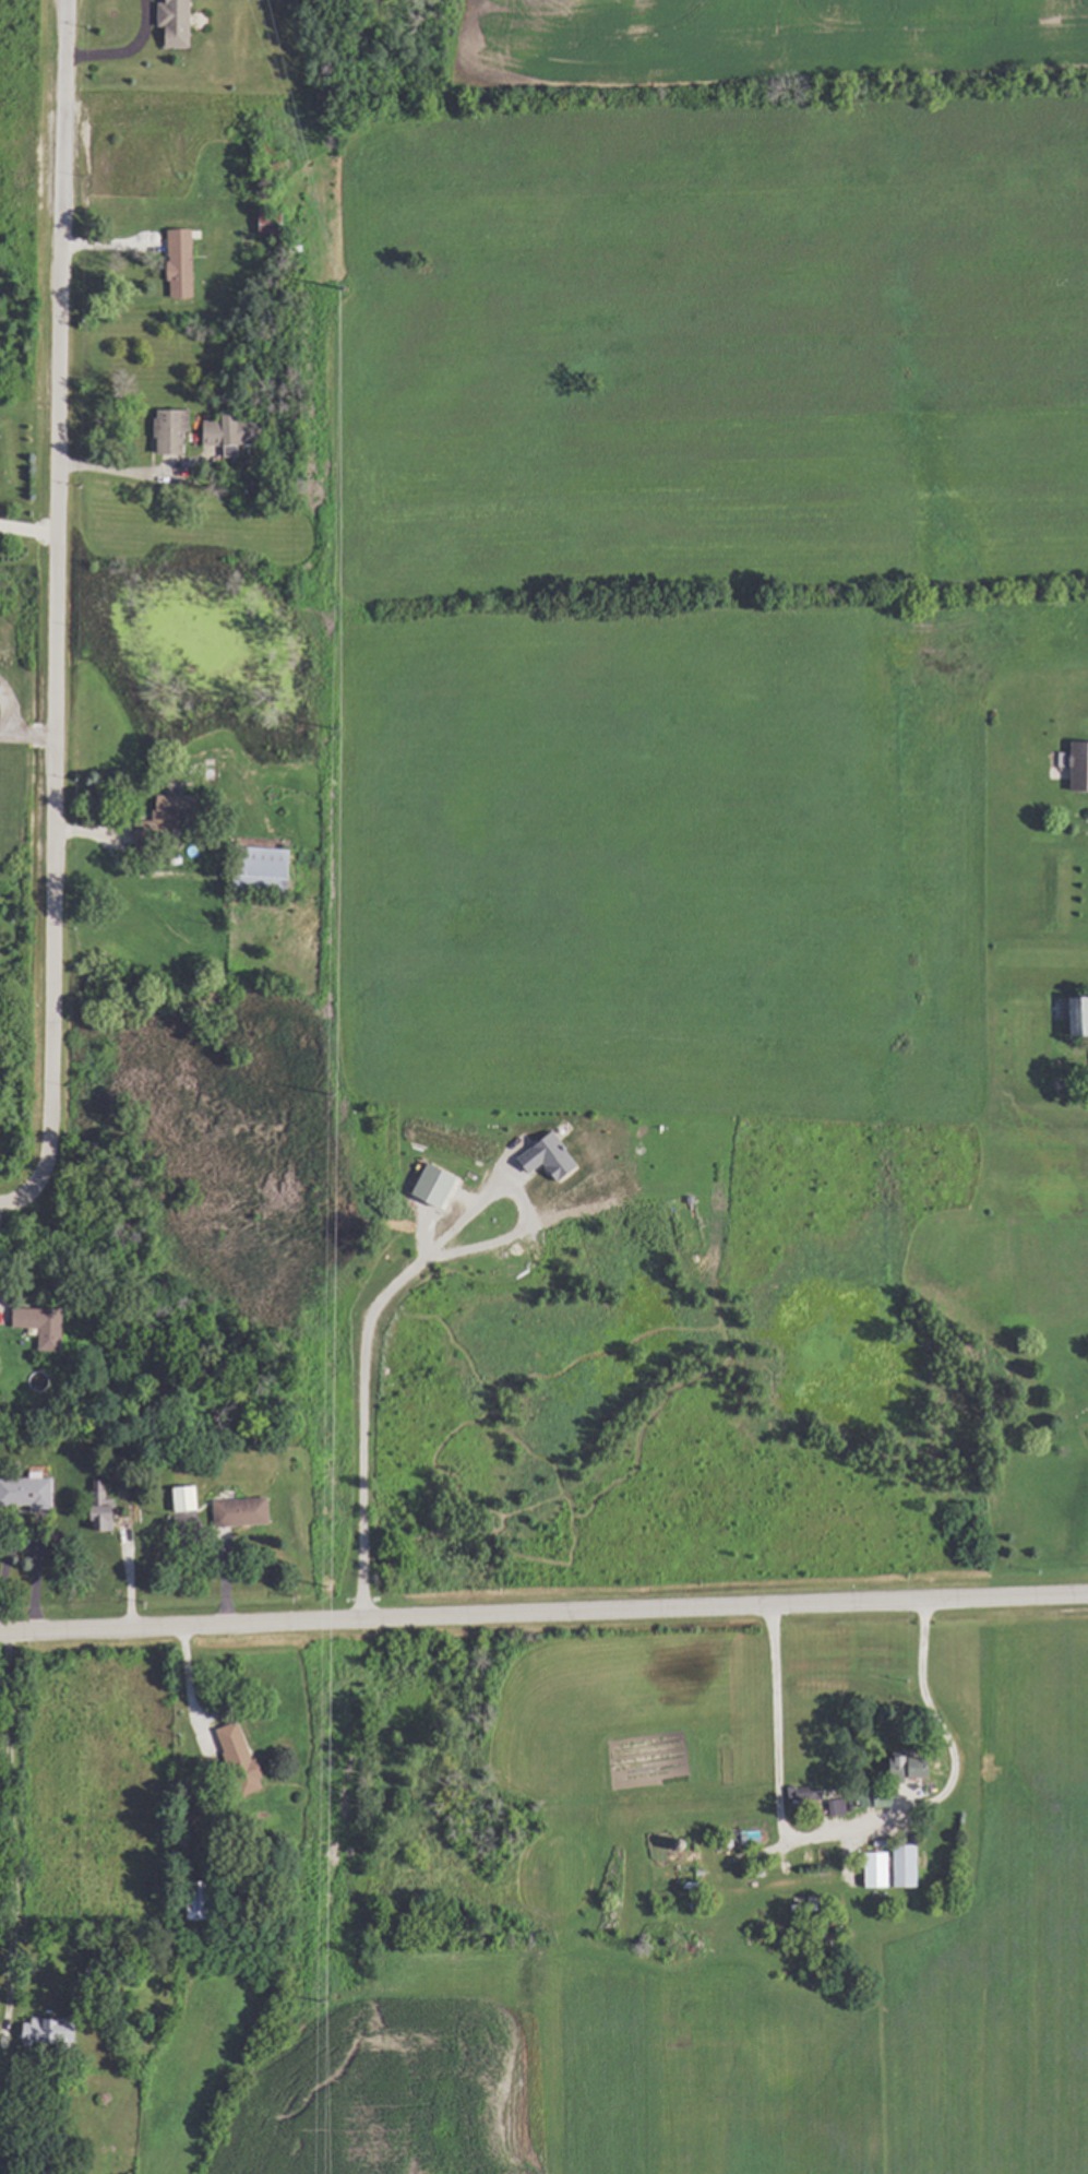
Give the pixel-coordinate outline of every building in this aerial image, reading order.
[(191,0),(166,0),(166,5),(158,5),(158,29),(166,29),(166,50),(190,50),(191,0)] [(282,215),(257,215),(257,234),(282,234),(282,215)] [(168,231),(168,299),(193,299),(193,231),(168,231)] [(188,412),(157,412),(157,457),(188,457),(188,412)] [(204,421),(204,447),(264,447),(264,418),(222,418),(222,421),(204,421)] [(1087,791),(1087,740),(1062,739),(1061,790),(1087,791)] [(201,827),(202,799),(157,797),(156,824),(137,823),(136,848),(175,849),(176,827),(201,827)] [(290,898),(291,850),(236,849),(235,897),(290,898)] [(1082,1034),(1082,1016),(1087,1015),(1087,1007),(1086,1007),(1085,996),(1060,996),(1061,1035),(1082,1034)] [(525,1141),(546,1177),(568,1165),(546,1128),(525,1141)] [(39,1353),(64,1353),(64,1309),(13,1309),(13,1330),(39,1330),(39,1353)] [(0,1479),(0,1509),(54,1509),(54,1479),(0,1479)] [(93,1532),(117,1532),(117,1500),(106,1500),(106,1482),(93,1482),(93,1532)] [(199,1512),(197,1487),(174,1489),(176,1514),(199,1512)] [(271,1526),(270,1499),(214,1501),(216,1528),(271,1526)] [(264,1791),(242,1721),(217,1730),(239,1799),(264,1791)] [(895,1778),(911,1778),(910,1756),(878,1757),(879,1784),(896,1784),(895,1778)] [(885,1887),(913,1886),(913,1869),(909,1869),(908,1844),(883,1846),(885,1887)] [(856,1887),(882,1887),(881,1852),(855,1852),(856,1887)] [(190,1922),(210,1922),(210,1885),(190,1885),(190,1922)] [(62,2021),(25,2020),(25,2044),(62,2045),(62,2021)]
